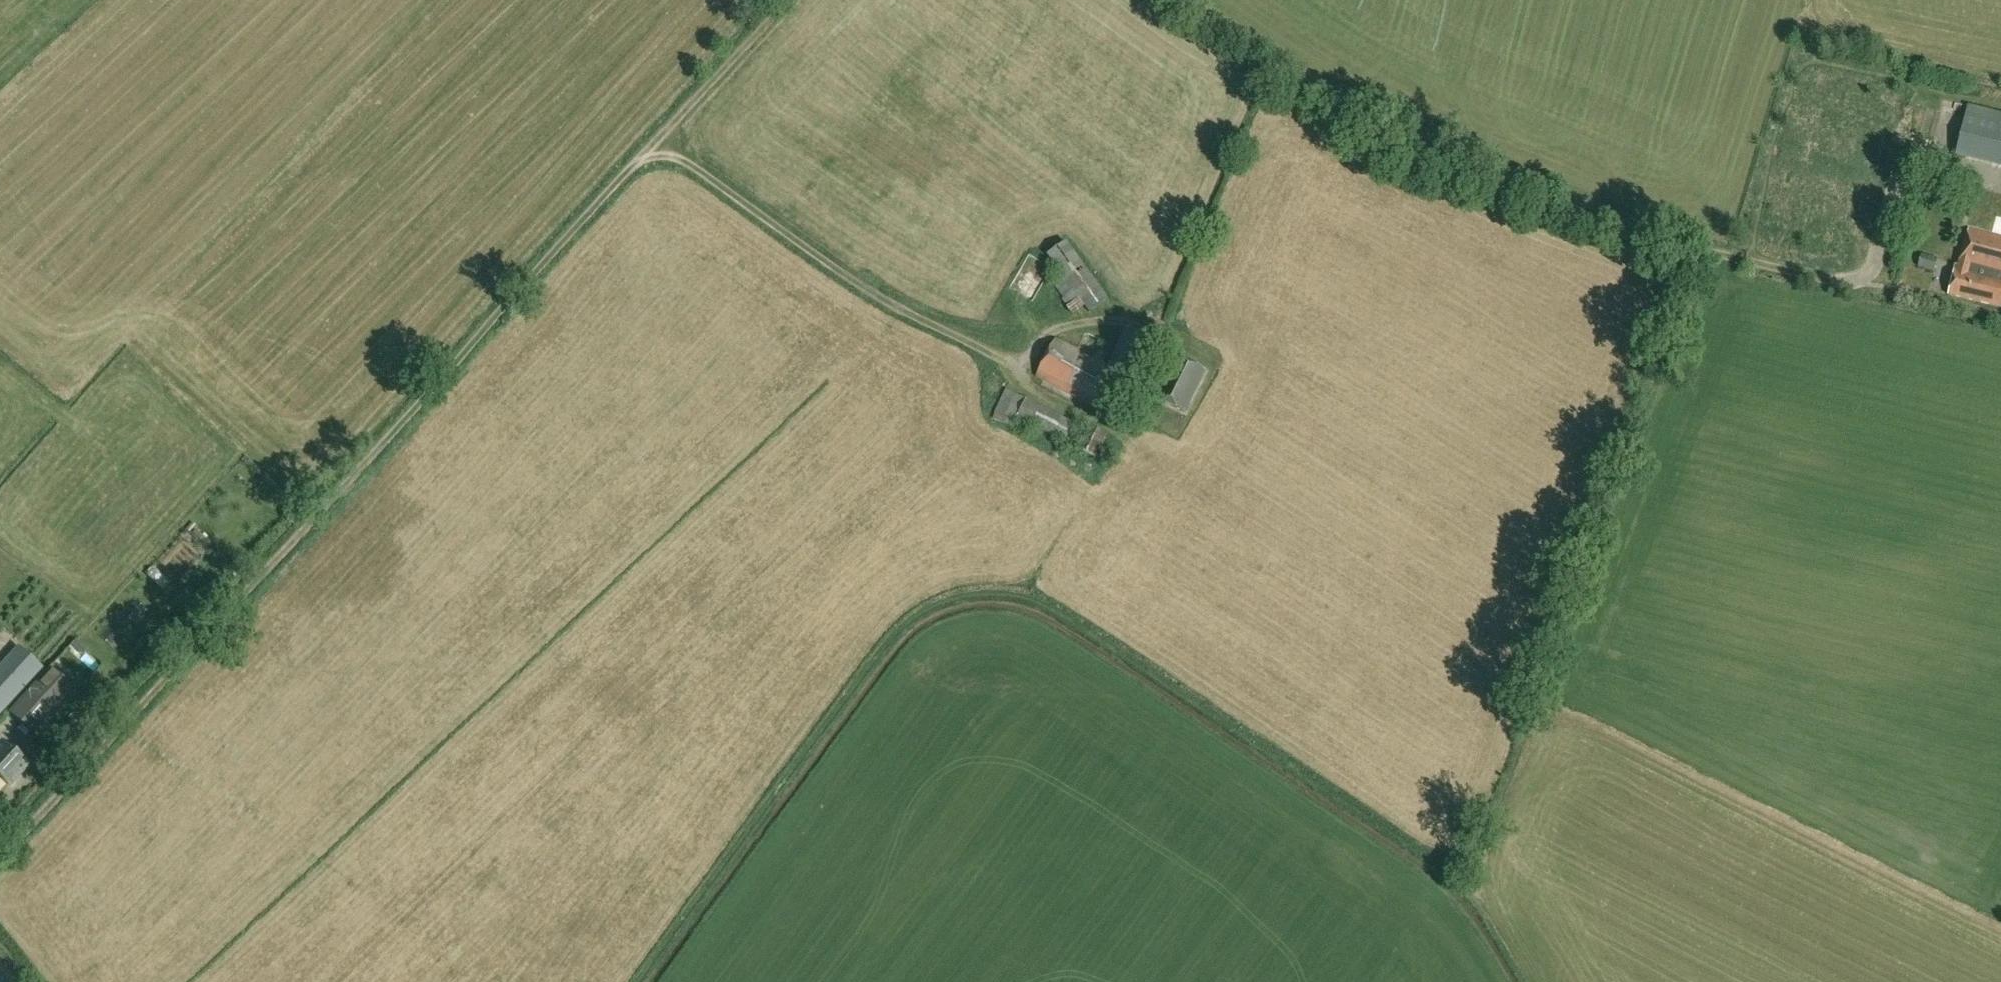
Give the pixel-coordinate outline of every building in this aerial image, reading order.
[(1969,106),(1957,156),(2000,167),(2000,114),(1969,106)] [(1968,230),(1959,265),(1956,265),(1949,294),(2000,307),(2000,238),(1968,230)] [(1079,297),(1090,312),(1108,298),(1068,243),(1050,256),(1064,276),(1053,284),(1068,304),(1079,297)] [(1938,257),(1924,253),(1919,266),(1934,271),(1938,257)] [(1127,334),(1109,369),(1056,341),(1036,378),(1112,419),(1150,346),(1127,334)] [(1205,371),(1177,358),(1158,400),(1186,413),(1205,371)] [(1019,417),(1098,455),(1107,437),(1028,398),(1019,417)] [(81,667),(90,662),(81,644),(71,650),(81,667)] [(26,683),(5,664),(0,670),(0,712),(26,683)] [(51,671),(11,714),(32,733),(72,690),(51,671)] [(0,748),(0,779),(8,786),(27,766),(3,744),(0,748)]
